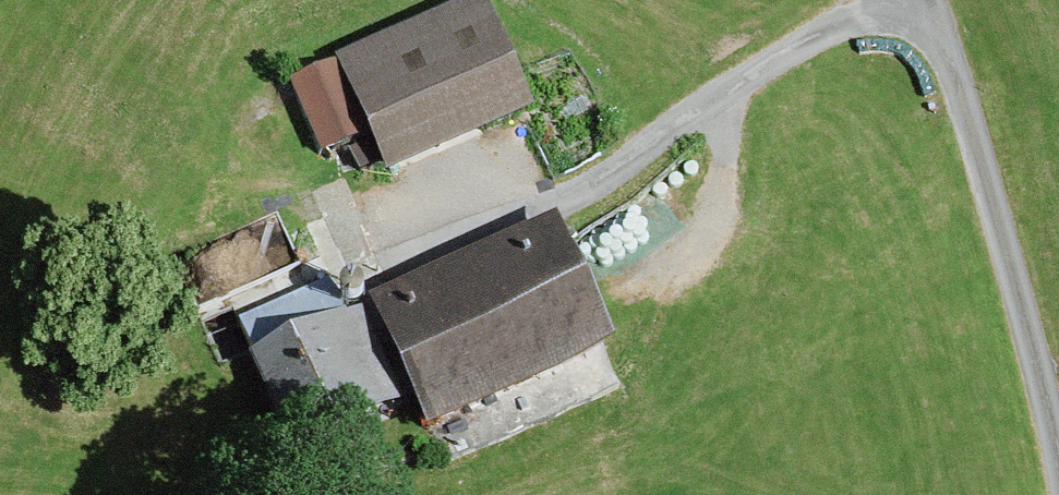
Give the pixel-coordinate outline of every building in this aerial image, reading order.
[(533,116),(484,0),(480,0),(334,61),(336,65),(289,85),(319,156),(370,135),(387,177),(533,116)] [(377,166),(367,143),(347,152),(358,175),(377,166)] [(208,287),(308,235),(285,191),(185,243),(208,287)] [(556,221),(368,304),(427,438),(616,355),(556,221)] [(364,309),(344,318),(329,283),(239,322),(255,358),(248,361),(291,457),(407,407),(364,309)]
